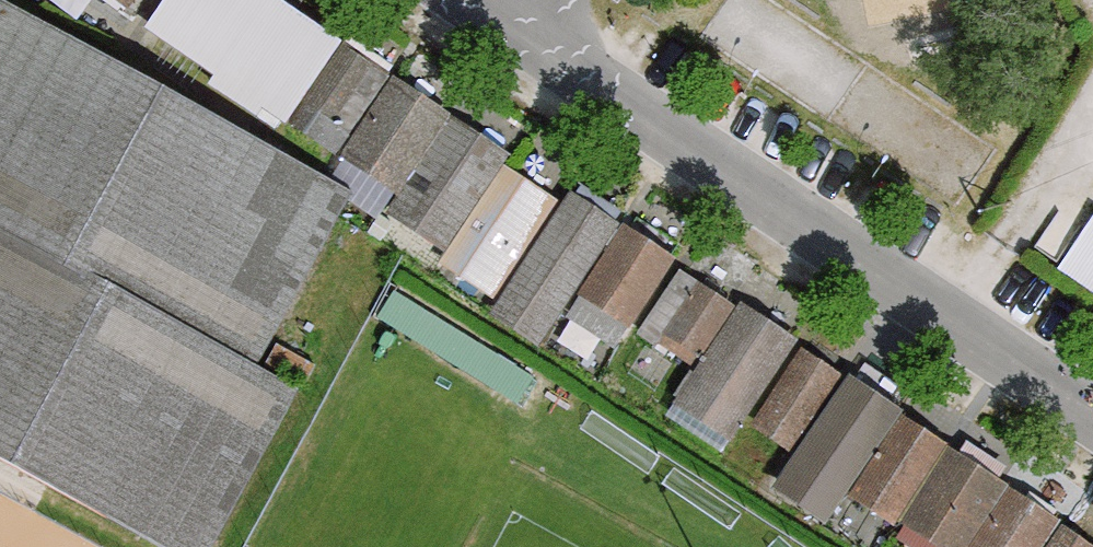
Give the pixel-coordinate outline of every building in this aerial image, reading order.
[(129,8),(135,0),(116,0),(129,8)] [(286,0),(160,0),(145,22),(216,69),(295,121),(348,41),(286,0)] [(158,546),(212,546),(297,392),(256,369),(352,193),(0,2),(0,461),(48,487),(158,546)] [(400,76),(348,41),(295,121),(347,156),(400,76)] [(458,114),(400,76),(347,156),(404,194),(458,114)] [(518,154),(458,114),(404,194),(391,214),(452,255),(511,166),(518,154)] [(571,206),(511,166),(452,255),(444,267),(504,307),(571,206)] [(638,227),(582,190),(571,206),(504,307),(560,344),(593,295),(638,227)] [(1061,259),(1092,280),(1092,210),(1061,259)] [(690,262),(638,227),(593,295),(645,330),(689,264),(690,262)] [(738,297),(689,264),(645,330),(694,362),(738,297)] [(803,340),(738,297),(694,362),(672,396),(737,439),(749,421),(803,340)] [(851,372),(803,340),(749,421),(797,453),(851,372)] [(907,409),(851,372),(797,453),(779,481),(835,518),(857,485),(907,409)] [(955,440),(907,409),(857,485),(904,516),(955,440)] [(955,440),(904,516),(951,546),(976,546),(1019,483),(955,440)] [(1020,481),(1019,483),(976,546),(1054,546),(1075,517),(1020,481)] [(1075,517),(1054,546),(1092,546),(1092,529),(1075,517)]
